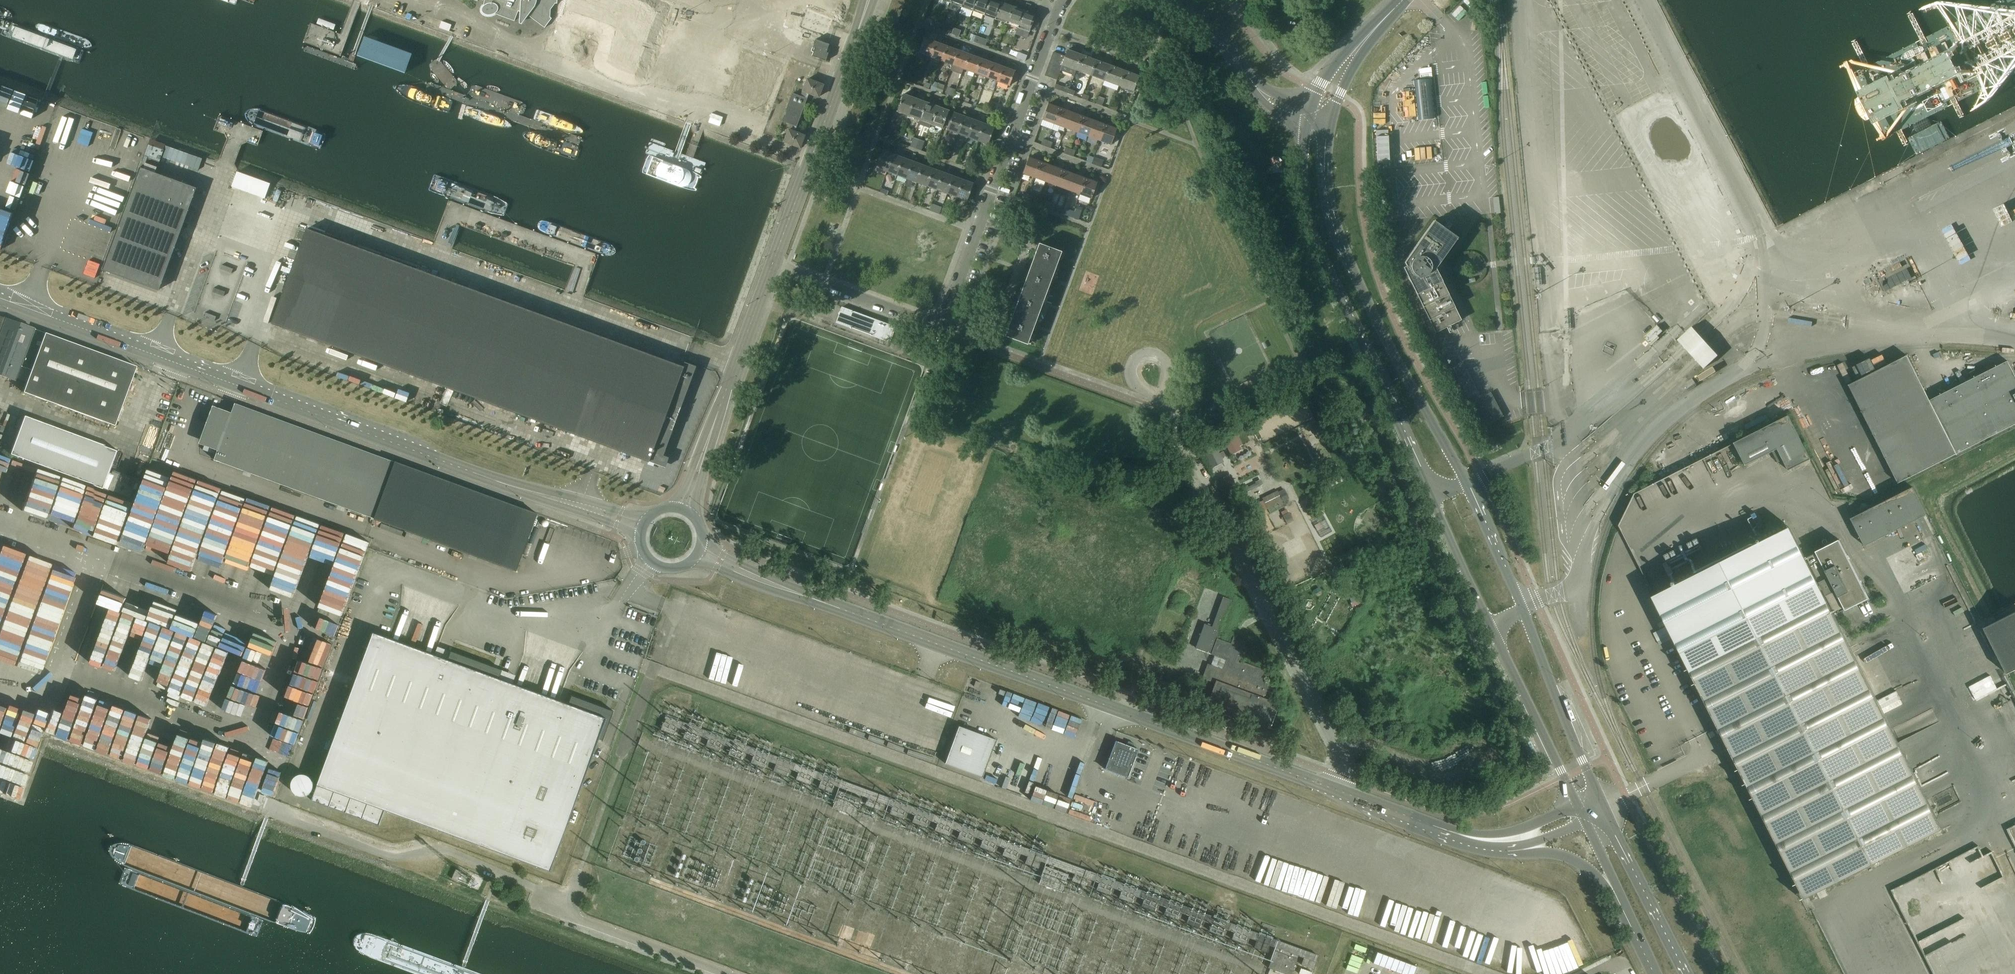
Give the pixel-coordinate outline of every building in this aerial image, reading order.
[(483,5),(482,6),(482,7),(481,7),(481,8),(481,9),(481,11),(481,12),(481,13),(482,14),(483,14),(484,15),(486,15),(487,16),(488,16),(490,16),(491,16),(492,15),(493,15),(495,14),(514,21),(518,11),(521,12),(520,20),(522,21),(527,15),(544,28),(551,18),(550,17),(550,10),(555,3),(557,3),(557,0),(484,0),(483,5)] [(961,5),(972,9),(976,0),(963,0),(961,5)] [(972,9),(984,14),(989,0),(976,0),(972,9)] [(995,0),(989,0),(984,14),(995,18),(1001,0),(997,0),(996,1),(995,0)] [(1006,0),(1001,0),(995,18),(1006,22),(1012,6),(1005,4),(1006,0)] [(903,7),(890,3),(888,8),(901,13),(903,7)] [(1018,26),(1025,7),(1020,5),(1019,9),(1012,6),(1006,22),(1018,26)] [(1038,19),(1034,17),(1035,15),(1027,12),(1029,8),(1025,7),(1018,26),(1029,30),(1033,32),(1035,26),(1031,24),(1032,23),(1036,24),(1038,19)] [(901,13),(888,8),(886,14),(898,19),(901,13)] [(806,12),(802,25),(823,32),(828,19),(806,12)] [(898,19),(886,14),(884,20),(896,25),(898,19)] [(995,28),(993,35),(997,37),(998,34),(1000,35),(1002,31),(995,28)] [(974,41),(986,45),(988,39),(976,35),(974,41)] [(918,53),(930,57),(935,42),(923,38),(918,53)] [(815,39),(811,56),(826,60),(831,43),(815,39)] [(946,46),(935,42),(930,57),(941,61),(946,46)] [(958,50),(946,46),(941,61),(952,65),(958,50)] [(742,50),(726,99),(766,111),(782,63),(742,50)] [(969,54),(958,50),(952,65),(963,69),(969,54)] [(1067,50),(1064,56),(1062,62),(1061,65),(1062,65),(1076,70),(1081,55),(1067,50)] [(1064,56),(1053,52),(1051,58),(1062,62),(1064,56)] [(980,58),(969,54),(963,69),(974,73),(980,58)] [(1096,60),(1081,55),(1076,70),(1090,75),(1096,60)] [(991,63),(980,58),(974,73),(986,77),(991,63)] [(1062,62),(1051,58),(1048,64),(1061,68),(1062,65),(1061,65),(1062,62)] [(1110,66),(1096,60),(1090,75),(1104,81),(1110,66)] [(1002,67),(991,63),(986,77),(997,81),(1002,67)] [(1061,68),(1048,64),(1046,69),(1059,74),(1061,68)] [(1124,71),(1110,66),(1104,81),(1118,86),(1124,71)] [(1014,71),(1002,67),(997,81),(1009,86),(1014,71)] [(1059,74),(1046,69),(1044,76),(1056,80),(1059,74)] [(1138,76),(1124,71),(1118,86),(1133,91),(1138,76)] [(807,77),(802,91),(819,97),(824,83),(807,77)] [(872,92),(860,87),(858,93),(870,98),(872,92)] [(791,92),(782,121),(798,126),(808,93),(802,91),(801,95),(791,92)] [(870,98),(858,93),(856,99),(868,103),(870,98)] [(896,111),(908,115),(915,96),(911,94),(910,97),(903,94),(896,111)] [(920,97),(915,96),(908,115),(919,119),(925,102),(919,100),(920,97)] [(868,103),(856,99),(854,104),(866,109),(868,103)] [(932,105),(925,102),(919,119),(918,121),(923,123),(924,121),(930,124),(938,104),(933,102),(932,105)] [(1059,108),(1048,103),(1042,120),(1053,124),(1059,108)] [(866,109),(854,104),(852,110),(864,115),(866,109)] [(942,105),(938,104),(930,124),(930,126),(934,127),(935,125),(942,128),(943,125),(947,114),(948,111),(941,108),(942,105)] [(1071,112),(1059,108),(1053,124),(1065,128),(1071,112)] [(864,115),(852,110),(849,116),(862,120),(864,115)] [(1082,116),(1071,112),(1065,128),(1076,132),(1082,116)] [(709,121),(720,125),(723,116),(712,113),(709,121)] [(952,115),(947,114),(943,125),(948,127),(947,129),(957,133),(963,116),(953,113),(952,115)] [(862,120),(849,116),(847,121),(860,126),(862,120)] [(973,120),(963,116),(957,133),(967,137),(973,120)] [(1093,120),(1082,116),(1076,132),(1087,136),(1093,120)] [(983,124),(973,120),(967,137),(977,141),(983,124)] [(1104,124),(1093,120),(1087,136),(1099,140),(1104,124)] [(860,126),(847,121),(845,127),(858,132),(860,126)] [(994,127),(983,124),(977,141),(987,144),(994,127)] [(1116,129),(1104,124),(1099,140),(1110,145),(1116,129)] [(858,132),(845,127),(843,133),(855,138),(858,132)] [(783,141),(800,148),(805,134),(788,128),(783,141)] [(923,150),(926,141),(913,137),(910,146),(923,150)] [(102,269),(159,289),(196,188),(155,173),(163,150),(149,145),(141,168),(139,167),(102,269)] [(876,167),(886,171),(892,154),(882,150),(876,167)] [(902,158),(892,154),(886,171),(896,175),(902,158)] [(1271,156),(1271,171),(1281,171),(1281,156),(1271,156)] [(1040,161),(1028,157),(1022,173),(1034,177),(1040,161)] [(912,162),(902,158),(896,175),(906,178),(912,162)] [(1051,166),(1040,161),(1034,177),(1045,182),(1051,166)] [(922,165),(912,162),(906,178),(916,182),(922,165)] [(932,169),(922,165),(916,182),(926,186),(932,169)] [(1062,170),(1051,166),(1045,182),(1056,186),(1062,170)] [(942,173),(932,169),(926,186),(936,189),(942,173)] [(237,170),(232,186),(265,197),(270,182),(237,170)] [(1074,174),(1062,170),(1056,186),(1068,190),(1074,174)] [(952,176),(942,173),(936,189),(946,193),(952,176)] [(1085,178),(1074,174),(1068,190),(1079,194),(1085,178)] [(962,180),(952,176),(946,193),(956,197),(962,180)] [(1097,182),(1085,178),(1079,194),(1091,198),(1097,182)] [(976,187),(972,185),(973,184),(962,180),(956,197),(966,201),(969,193),(973,195),(976,187)] [(1066,208),(1064,214),(1071,217),(1073,211),(1066,208)] [(1073,211),(1071,217),(1078,219),(1080,213),(1073,211)] [(1433,220),(1406,259),(1403,262),(1405,265),(1402,267),(1435,333),(1460,320),(1435,268),(1457,237),(1433,220)] [(272,323),(648,461),(665,467),(669,457),(663,455),(696,366),(684,362),(682,366),(307,228),(272,323)] [(1038,243),(1036,250),(1030,264),(1053,272),(1061,251),(1038,243)] [(1030,264),(1027,274),(1022,288),(1044,296),(1053,272),(1030,264)] [(1022,288),(1013,312),(1036,320),(1044,296),(1022,288)] [(841,307),(837,320),(850,325),(849,327),(871,335),(872,333),(890,339),(895,327),(841,307)] [(1027,344),(1036,320),(1013,312),(1004,336),(1027,344)] [(34,329),(0,316),(0,375),(13,380),(18,366),(20,366),(34,329)] [(1657,325),(1644,337),(1649,343),(1662,331),(1657,325)] [(1695,359),(1703,368),(1718,355),(1709,346),(1699,334),(1692,326),(1677,339),(1684,347),(1695,359)] [(114,426),(136,367),(34,329),(20,366),(31,370),(23,392),(114,426)] [(1849,386),(1899,484),(1912,477),(1957,454),(1957,455),(1957,454),(2014,425),(2014,375),(2008,361),(1930,401),(1908,356),(1849,386)] [(1697,376),(1700,381),(1714,372),(1711,367),(1697,376)] [(1481,397),(1494,420),(1502,416),(1490,392),(1481,397)] [(236,403),(215,460),(517,571),(538,514),(236,403)] [(1471,405),(1465,409),(1473,425),(1480,422),(1471,405)] [(10,454),(104,489),(118,451),(24,416),(10,454)] [(1789,471),(1811,460),(1789,416),(1735,443),(1746,466),(1778,450),(1789,471)] [(1317,425),(1311,427),(1318,440),(1323,438),(1317,425)] [(1237,435),(1224,441),(1229,451),(1242,445),(1237,435)] [(1214,467),(1225,461),(1215,445),(1204,452),(1214,467)] [(1284,489),(1278,492),(1283,502),(1285,506),(1290,503),(1288,500),(1290,499),(1288,495),(1287,495),(1284,489)] [(1263,501),(1258,504),(1260,508),(1265,505),(1268,509),(1283,502),(1278,492),(1278,491),(1262,499),(1263,501)] [(1901,494),(1851,519),(1865,547),(1915,521),(1901,494)] [(337,557),(321,611),(346,618),(370,535),(273,507),(265,537),(280,542),(281,538),(288,540),(277,579),(301,586),(312,550),(337,557)] [(1288,512),(1282,515),(1283,517),(1285,520),(1287,524),(1292,521),(1288,512)] [(1791,528),(1653,597),(1720,729),(1734,756),(1806,899),(1943,829),(1791,528)] [(1817,553),(1807,558),(1836,615),(1845,610),(1846,611),(1870,599),(1840,540),(1816,552),(1817,553)] [(1343,568),(1332,573),(1337,584),(1348,579),(1343,568)] [(1218,582),(1215,591),(1220,593),(1223,584),(1218,582)] [(699,612),(704,601),(686,594),(681,605),(699,612)] [(1205,626),(1197,649),(1211,654),(1212,653),(1229,659),(1225,670),(1223,669),(1212,665),(1206,680),(1215,683),(1217,684),(1209,707),(1265,728),(1266,725),(1269,726),(1271,727),(1277,709),(1271,706),(1276,693),(1277,689),(1264,685),(1265,683),(1266,680),(1269,673),(1242,663),(1240,663),(1238,662),(1240,658),(1241,659),(1244,660),(1249,647),(1245,646),(1242,645),(1235,642),(1233,641),(1231,646),(1217,640),(1217,639),(1217,638),(1223,622),(1231,602),(1224,599),(1213,629),(1205,626)] [(1999,621),(1984,628),(2007,675),(2014,671),(2014,613),(1999,621)] [(551,871),(598,743),(601,745),(612,715),(574,701),(573,706),(499,679),(501,674),(450,656),(449,661),(374,633),(312,801),(379,826),(385,810),(406,818),(551,871)] [(314,691),(317,681),(303,675),(299,686),(314,691)] [(225,715),(236,719),(248,687),(237,683),(233,693),(228,691),(225,698),(231,700),(225,715)] [(676,727),(665,723),(662,731),(674,735),(676,727)] [(984,777),(998,739),(960,726),(946,763),(984,777)] [(688,731),(688,732),(685,739),(696,743),(699,736),(688,731)] [(223,779),(249,787),(260,755),(251,752),(250,752),(237,747),(235,747),(235,740),(224,737),(218,755),(218,745),(209,742),(207,742),(206,772),(209,772),(217,749),(217,755),(210,774),(222,778),(225,767),(225,772),(223,779)] [(722,744),(710,740),(707,747),(719,751),(722,744)] [(1127,746),(1116,741),(1105,769),(1128,778),(1139,750),(1133,748),(1134,744),(1128,742),(1127,746)] [(744,752),(733,748),(730,755),(741,760),(744,752)] [(767,760),(756,756),(753,764),(764,768),(767,760)] [(789,769),(778,765),(775,772),(786,776),(789,769)] [(811,777),(800,773),(798,780),(809,784),(811,777)] [(294,774),(293,794),(312,796),(314,776),(294,774)] [(265,792),(276,794),(280,777),(269,775),(265,792)] [(834,785),(823,781),(820,788),(831,793),(834,785)] [(1057,798),(1059,791),(1048,788),(1046,795),(1057,798)] [(840,790),(833,808),(855,816),(862,798),(840,790)] [(881,802),(870,798),(867,805),(878,809),(881,802)] [(905,811),(894,807),(891,814),(903,818),(905,811)] [(928,819),(916,815),(914,823),(925,827),(928,819)] [(950,827),(939,823),(936,831),(948,835),(950,827)] [(973,836),(962,832),(959,839),(970,843),(973,836)] [(996,844),(984,840),(981,847),(993,852),(996,844)] [(1018,852),(1007,848),(1004,856),(1015,860),(1018,852)] [(1041,861),(1029,856),(1026,864),(1038,868),(1041,861)] [(1046,866),(1040,884),(1062,892),(1069,875),(1046,866)] [(462,872),(457,869),(452,879),(458,881),(462,872)] [(1088,878),(1076,874),(1073,881),(1085,886),(1088,878)] [(1112,887),(1101,883),(1098,890),(1109,895),(1112,887)] [(1135,895),(1123,891),(1120,899),(1132,903),(1135,895)] [(1157,904),(1146,900),(1143,907),(1154,911),(1157,904)] [(1180,912),(1168,908),(1166,915),(1177,920),(1180,912)] [(1202,920),(1191,916),(1188,924),(1200,928),(1202,920)] [(1225,929),(1214,924),(1211,932),(1222,936),(1225,929)] [(1247,937),(1236,933),(1233,940),(1245,944),(1247,937)] [(1270,945),(1259,941),(1256,949),(1267,953),(1270,945)] [(1277,948),(1269,968),(1285,973),(1292,973),(1299,956),(1277,948)] [(1317,962),(1305,958),(1303,966),(1314,970),(1317,962)]
